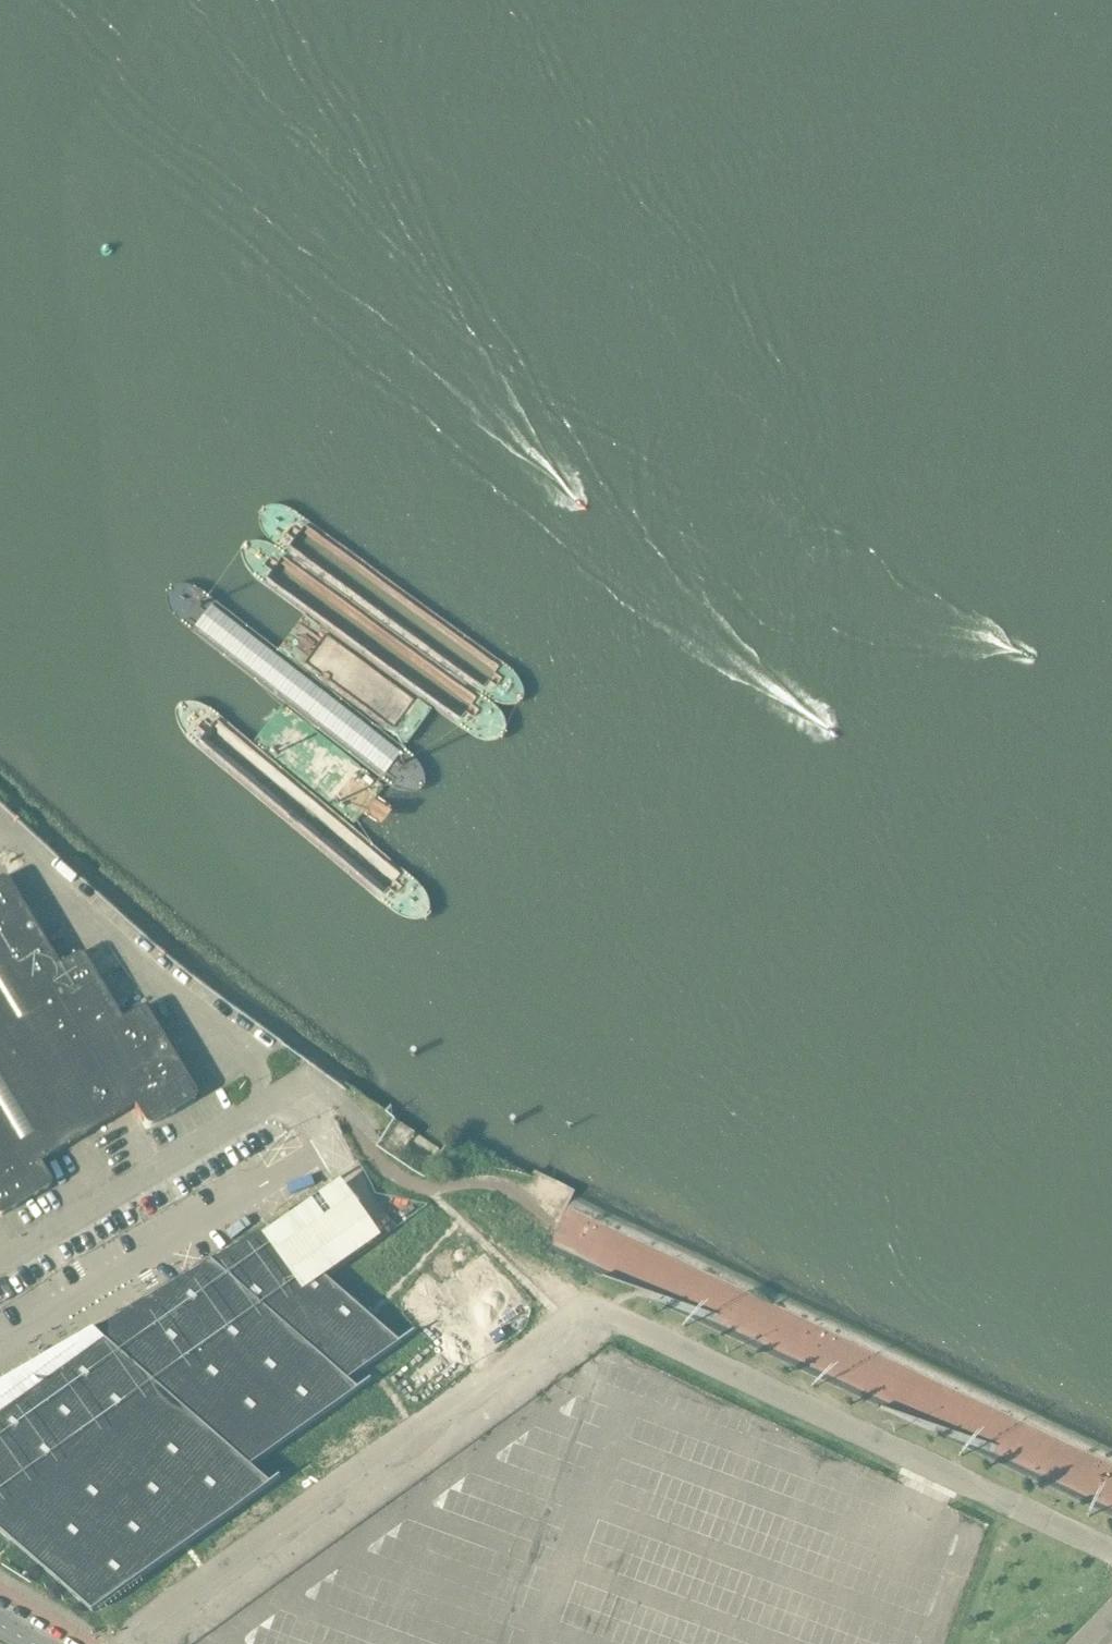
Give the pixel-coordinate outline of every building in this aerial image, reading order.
[(146,1013),(145,1011),(144,1010),(143,1010),(141,1009),(138,1010),(137,1010),(120,1020),(83,958),(82,957),(81,956),(80,956),(78,955),(76,956),(75,956),(57,966),(7,882),(6,881),(4,880),(2,879),(0,879),(0,1217),(1,1216),(47,1189),(48,1187),(49,1187),(49,1186),(49,1185),(49,1183),(49,1181),(39,1164),(133,1107),(143,1124),(145,1126),(146,1126),(147,1127),(149,1127),(150,1127),(151,1126),(192,1102),(193,1101),(194,1100),(195,1099),(195,1098),(195,1097),(195,1096),(195,1095),(195,1094),(146,1013)] [(426,1132),(418,1127),(407,1144),(430,1160),(442,1143),(434,1138),(433,1133),(434,1133),(435,1132),(435,1131),(434,1130),(433,1129),(432,1129),(431,1130),(430,1131),(426,1132)] [(0,1388),(0,1532),(93,1613),(271,1485),(250,1468),(359,1390),(348,1381),(400,1344),(323,1277),(267,1228),(0,1388)]
